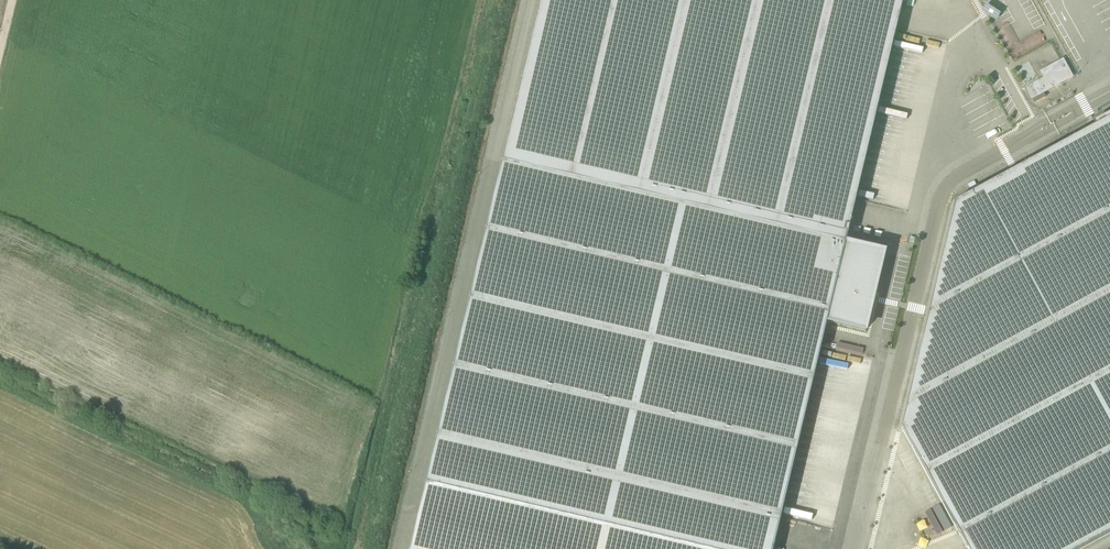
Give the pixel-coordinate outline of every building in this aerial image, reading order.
[(846,244),(880,99),(904,0),(541,0),(502,163),(846,244)] [(1026,88),(1032,100),(1073,77),(1063,59),(1040,72),(1043,78),(1026,88)] [(1109,534),(1109,119),(955,203),(902,428),(967,548),(1082,548),(1109,534)] [(846,244),(502,163),(426,485),(697,548),(773,548),(827,322),(866,331),(884,253),(846,244)] [(426,485),(411,548),(697,548),(426,485)]
